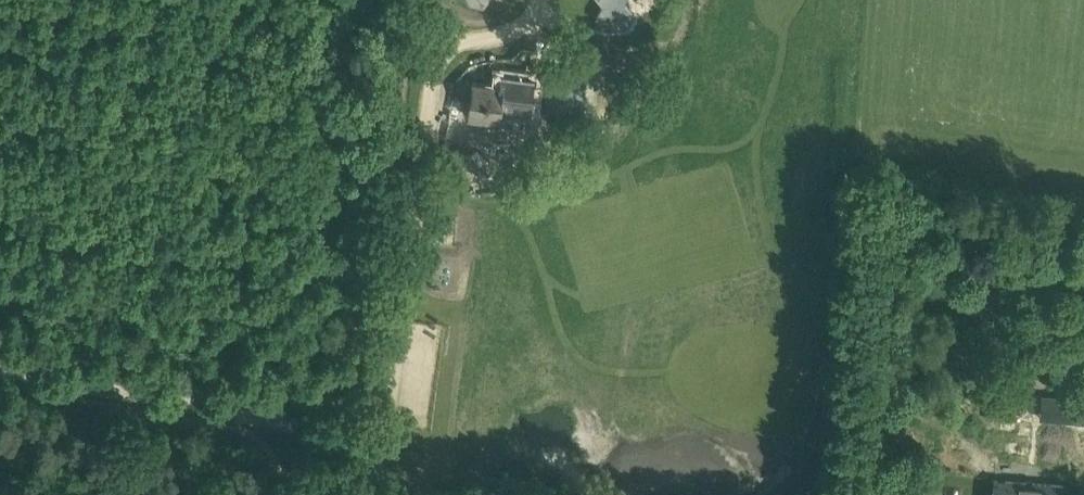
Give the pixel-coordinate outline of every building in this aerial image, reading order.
[(604,4),(597,16),(606,27),(626,25),(632,12),(624,2),(625,0),(600,0),(604,4)] [(469,115),(480,116),(501,119),(502,110),(531,113),(535,78),(500,74),(499,84),(473,81),(469,115)] [(1058,419),(1077,420),(1079,396),(1060,394),(1058,419)] [(1064,485),(995,479),(993,494),(1063,494),(1064,485)]
